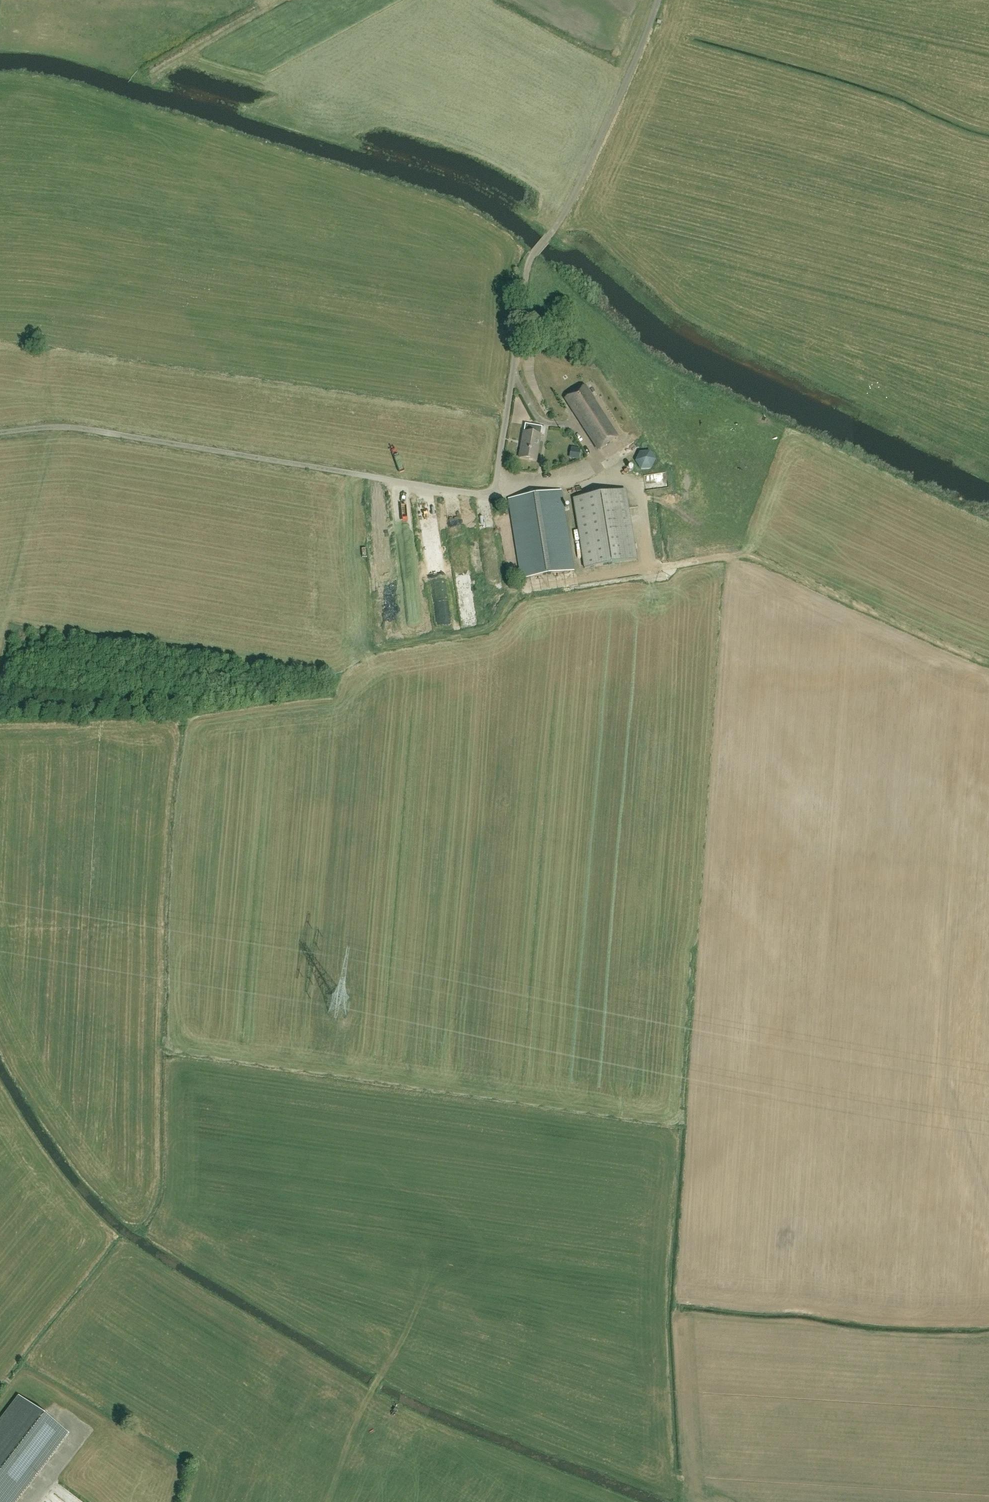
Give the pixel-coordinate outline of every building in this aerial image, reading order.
[(598,450),(618,437),(584,386),(565,398),(598,450)] [(540,427),(525,424),(519,458),(536,461),(540,435),(539,435),(540,427)] [(640,452),(635,461),(640,470),(651,469),(656,460),(650,451),(640,452)] [(645,477),(646,489),(654,488),(652,476),(645,477)] [(585,568),(635,559),(623,489),(573,498),(585,568)] [(522,578),(573,569),(560,490),(509,499),(522,578)] [(504,578),(503,556),(495,557),(497,578),(504,578)] [(384,570),(384,587),(395,587),(395,570),(384,570)] [(67,1433),(16,1395),(0,1417),(0,1501),(15,1501),(67,1433)] [(74,1495),(57,1491),(55,1500),(63,1501),(72,1501),(74,1495)]
